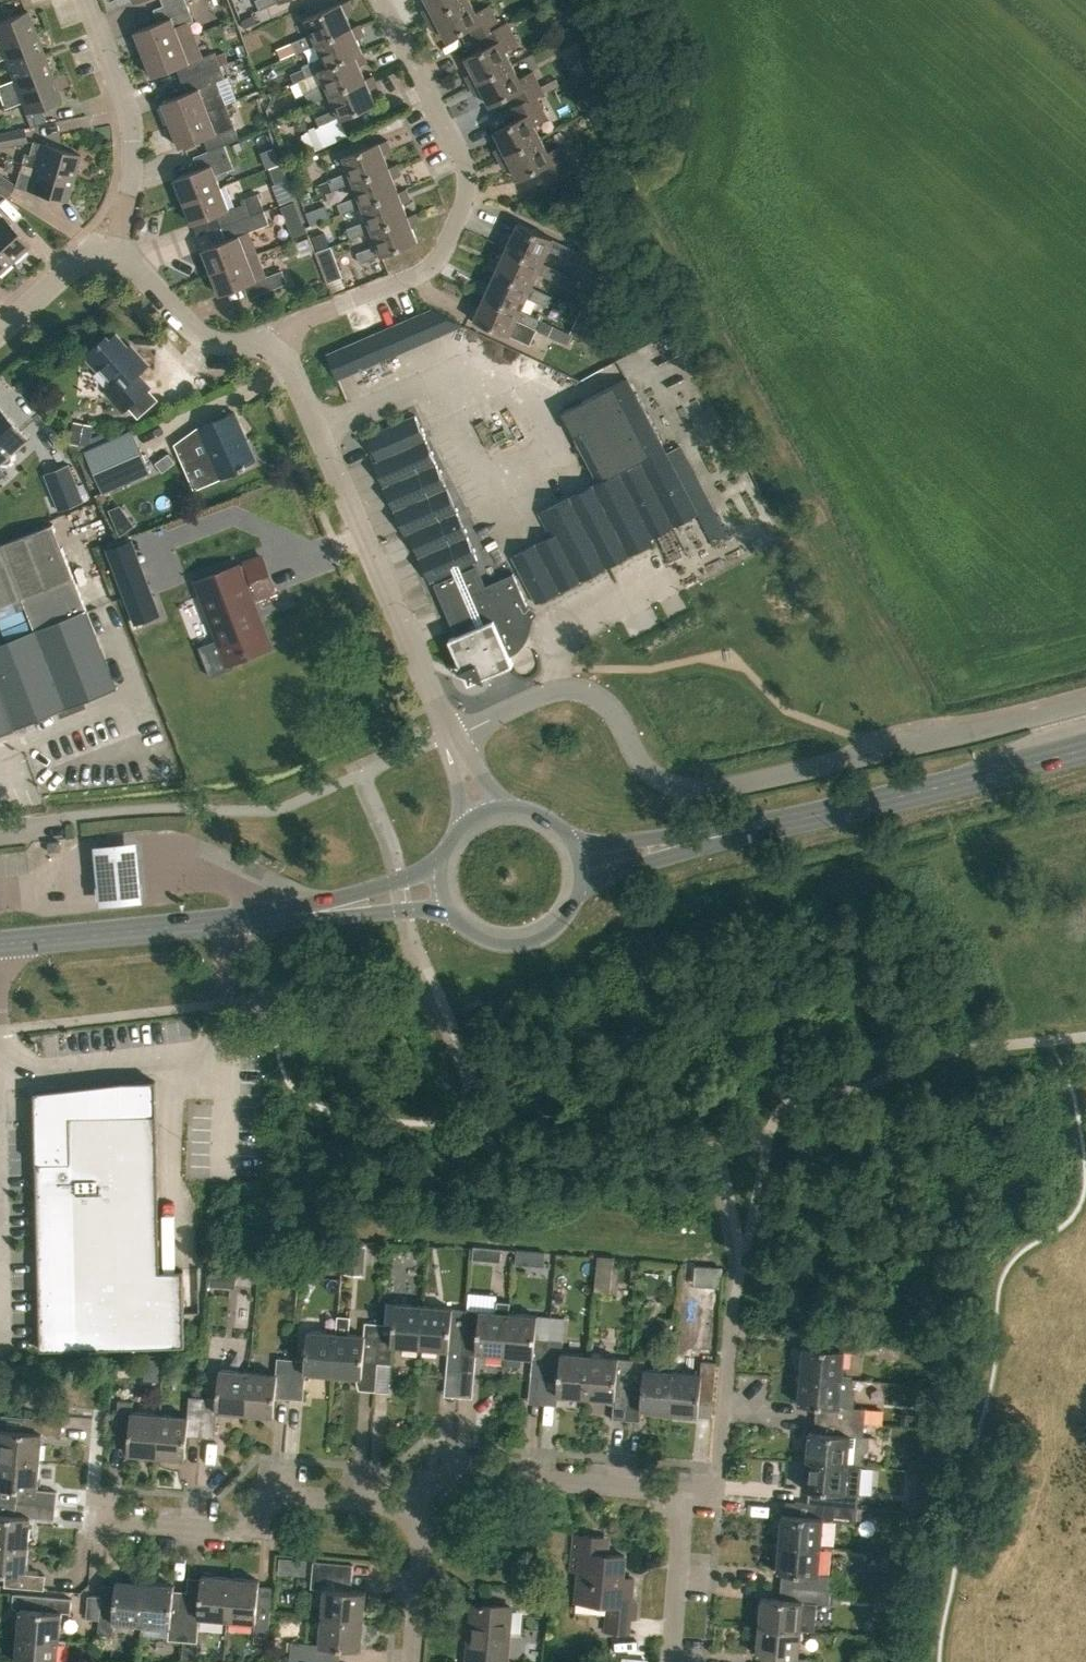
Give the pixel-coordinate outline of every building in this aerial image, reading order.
[(144,54),(194,35),(185,12),(190,11),(186,0),(179,0),(164,6),(164,5),(154,9),(159,22),(135,31),(144,54)] [(260,10),(280,1),(280,2),(284,0),(256,0),(260,10)] [(296,52),(317,44),(352,28),(346,14),(352,12),(350,6),(352,6),(349,0),(342,4),(342,3),(306,19),(312,34),(292,42),(296,52)] [(466,0),(427,0),(430,6),(424,9),(427,14),(425,15),(428,20),(466,0)] [(500,26),(490,5),(477,12),(470,0),(466,0),(428,20),(430,24),(432,23),(435,28),(440,26),(447,40),(470,28),(476,40),(483,36),(484,35),(500,26)] [(36,34),(27,11),(0,21),(0,47),(36,34)] [(500,26),(484,35),(483,36),(489,46),(466,58),(473,72),(468,75),(470,80),(468,81),(471,86),(513,64),(506,50),(519,44),(508,22),(500,26)] [(307,76),(320,71),(363,52),(357,38),(362,36),(360,30),(362,30),(360,24),(352,28),(317,44),(323,57),(303,66),(307,76)] [(44,56),(36,34),(0,47),(0,60),(5,58),(9,69),(44,56)] [(176,68),(181,80),(212,68),(221,65),(215,52),(203,57),(194,35),(144,54),(153,77),(176,68)] [(284,58),(296,52),(292,42),(280,48),(284,58)] [(310,104),(330,95),(366,79),(360,65),(365,63),(363,58),(365,57),(363,52),(320,71),(326,85),(306,94),(310,104)] [(53,77),(44,56),(9,69),(13,80),(0,85),(0,98),(53,77)] [(519,105),(537,97),(544,93),(533,71),(520,78),(513,64),(471,86),(473,91),(475,90),(478,95),(483,92),(490,106),(513,94),(519,105)] [(172,125),(224,104),(219,93),(222,92),(217,81),(226,78),(221,65),(212,68),(181,80),(186,93),(163,102),(172,125)] [(316,118),(321,128),(341,119),(377,104),(371,89),(376,87),(374,82),(376,81),(374,76),(366,79),(330,95),(337,109),(316,118)] [(34,124),(45,121),(40,108),(61,100),(53,77),(0,98),(4,109),(22,102),(26,114),(30,112),(34,124)] [(497,154),(500,159),(542,138),(534,124),(548,117),(537,97),(519,105),(512,108),(518,120),(495,132),(502,146),(497,148),(499,153),(497,154)] [(224,104),(172,125),(180,148),(204,138),(209,151),(225,145),(240,139),(235,126),(233,127),(224,104)] [(26,141),(23,126),(0,131),(0,147),(26,141)] [(512,165),(519,180),(542,168),(548,179),(573,167),(562,145),(549,152),(542,138),(500,159),(502,164),(504,163),(507,168),(512,165)] [(333,190),(353,182),(390,167),(384,154),(390,151),(388,146),(390,145),(388,140),(380,143),(380,142),(344,156),(349,171),(329,179),(333,190)] [(21,163),(74,179),(80,155),(41,144),(32,142),(29,156),(24,154),(21,163)] [(175,179),(184,201),(221,187),(216,175),(234,168),(225,145),(209,151),(194,156),(199,169),(175,179)] [(67,202),(74,179),(21,163),(19,173),(23,174),(19,188),(28,190),(67,202)] [(342,214),(363,206),(399,192),(394,178),(399,176),(397,170),(399,170),(397,164),(390,167),(353,182),(359,196),(338,204),(342,214)] [(15,185),(0,176),(0,193),(7,197),(15,185)] [(295,198),(288,179),(272,185),(280,204),(295,198)] [(570,179),(547,187),(551,198),(574,190),(570,179)] [(217,215),(222,227),(265,211),(258,194),(246,199),(247,202),(229,209),(221,187),(184,201),(193,224),(217,215)] [(351,239),(372,231),(408,216),(403,202),(409,200),(407,195),(409,194),(407,189),(399,192),(363,206),(368,220),(347,228),(351,239)] [(287,222),(300,216),(295,201),(281,206),(287,222)] [(258,255),(249,232),(258,229),(270,224),(265,211),(222,227),(227,240),(203,249),(212,272),(258,255)] [(12,262),(30,246),(0,213),(0,249),(12,262)] [(357,253),(361,263),(381,255),(382,256),(418,242),(412,227),(418,225),(416,219),(418,219),(416,213),(408,216),(372,231),(377,245),(357,253)] [(500,244),(507,247),(543,263),(549,249),(569,259),(574,248),(554,239),(518,222),(512,237),(506,235),(504,240),(502,239),(500,244)] [(489,268),(496,271),(532,287),(538,273),(558,282),(563,272),(543,263),(507,247),(501,261),(496,258),(493,264),(491,263),(489,268)] [(12,262),(0,249),(0,273),(12,262)] [(581,259),(593,264),(596,257),(584,251),(581,259)] [(283,270),(266,276),(258,255),(212,272),(220,295),(244,285),(249,298),(288,283),(283,270)] [(337,264),(324,269),(329,282),(342,277),(337,264)] [(478,292),(486,295),(521,311),(527,297),(548,306),(552,296),(532,287),(496,271),(490,285),(485,282),(482,287),(480,287),(478,292)] [(474,320),(510,336),(517,321),(537,330),(541,320),(521,311),(486,295),(479,309),(474,306),(472,311),(470,310),(467,316),(475,319),(474,320)] [(432,309),(327,354),(338,379),(464,325),(432,309)] [(552,325),(547,335),(567,344),(572,334),(552,325)] [(114,383),(105,391),(123,412),(151,387),(138,374),(149,364),(136,351),(134,353),(116,334),(104,345),(101,342),(85,356),(97,370),(100,367),(114,383)] [(598,470),(603,480),(547,509),(559,532),(513,556),(537,603),(654,542),(652,538),(698,514),(627,378),(567,410),(582,440),(567,448),(583,478),(598,470)] [(29,438),(0,407),(0,464),(29,438)] [(200,463),(212,480),(220,476),(221,478),(247,466),(246,464),(256,460),(247,440),(244,439),(240,431),(242,430),(235,412),(228,415),(225,411),(216,417),(217,420),(199,428),(211,455),(200,463)] [(430,582),(432,581),(457,636),(450,639),(463,668),(459,670),(486,681),(484,677),(514,664),(510,656),(519,651),(523,647),(529,638),(531,633),(534,618),(537,614),(538,613),(528,605),(514,573),(486,585),(476,562),(479,561),(415,416),(367,437),(377,461),(374,463),(405,536),(409,534),(430,582)] [(70,443),(91,446),(94,423),(74,420),(70,443)] [(85,451),(103,493),(151,472),(133,430),(85,451)] [(196,443),(191,432),(169,441),(174,453),(196,443)] [(69,464),(45,474),(53,494),(59,511),(84,501),(77,484),(69,464)] [(118,688),(53,524),(0,545),(0,606),(22,597),(34,630),(0,644),(0,734),(118,688)] [(219,638),(198,646),(210,677),(231,669),(229,663),(270,647),(252,601),(276,592),(262,557),(197,581),(219,638)] [(149,589),(144,577),(120,586),(124,598),(149,589)] [(61,841),(48,843),(49,852),(61,850),(61,841)] [(141,848),(97,852),(103,912),(146,908),(141,848)] [(149,1043),(149,1032),(125,1033),(125,1044),(149,1043)] [(36,1119),(41,1349),(185,1346),(184,1312),(184,1295),(183,1295),(160,1296),(160,1271),(155,1080),(124,1080),(124,1092),(67,1093),(68,1119),(36,1119)] [(363,1246),(347,1244),(345,1274),(360,1275),(363,1246)] [(483,1260),(484,1247),(474,1246),(473,1248),(473,1259),(483,1260)] [(517,1249),(517,1250),(516,1263),(526,1264),(528,1251),(528,1250),(517,1249)] [(601,1256),(601,1288),(617,1288),(618,1256),(601,1256)] [(235,1280),(235,1270),(220,1269),(219,1279),(224,1285),(231,1286),(235,1280)] [(190,1276),(191,1302),(200,1301),(199,1276),(190,1276)] [(643,1277),(641,1293),(661,1295),(662,1279),(643,1277)] [(476,1353),(505,1355),(510,1303),(498,1302),(497,1313),(480,1311),(466,1310),(461,1371),(475,1372),(476,1353)] [(381,1325),(377,1364),(392,1365),(393,1345),(420,1348),(424,1306),(395,1304),(393,1326),(381,1325)] [(424,1306),(420,1348),(449,1350),(447,1370),(461,1371),(466,1310),(424,1306)] [(509,1314),(505,1355),(533,1358),(532,1377),(545,1378),(549,1339),(536,1338),(538,1316),(509,1314)] [(338,1316),(337,1334),(333,1376),(363,1378),(364,1363),(377,1364),(381,1325),(366,1323),(365,1336),(350,1335),(351,1317),(338,1316)] [(293,1360),(289,1399),(303,1400),(306,1373),(333,1376),(337,1334),(309,1331),(306,1361),(293,1360)] [(801,1375),(842,1379),(845,1352),(858,1353),(859,1338),(820,1334),(819,1348),(804,1347),(801,1375)] [(549,1339),(545,1378),(559,1380),(557,1395),(586,1397),(590,1356),(562,1354),(563,1341),(549,1339)] [(613,1419),(627,1421),(630,1382),(632,1364),(619,1363),(619,1359),(605,1358),(590,1356),(586,1397),(614,1400),(613,1419)] [(249,1372),(245,1414),(275,1416),(276,1398),(289,1399),(293,1360),(278,1358),(277,1375),(249,1372)] [(645,1361),(632,1360),(632,1364),(630,1382),(627,1421),(640,1422),(641,1411),(669,1413),(673,1372),(644,1369),(645,1361)] [(701,1374),(673,1372),(669,1413),(712,1417),(717,1363),(702,1361),(701,1374)] [(205,1398),(201,1437),(216,1439),(218,1411),(245,1414),(249,1372),(221,1370),(218,1399),(205,1398)] [(827,1407),(826,1420),(866,1424),(867,1409),(839,1407),(841,1391),(852,1392),(852,1380),(842,1379),(801,1375),(798,1404),(827,1407)] [(111,1394),(121,1395),(122,1377),(111,1376),(111,1394)] [(157,1456),(186,1459),(188,1436),(201,1437),(205,1398),(190,1397),(189,1417),(160,1415),(157,1456)] [(128,1454),(157,1456),(160,1415),(132,1412),(133,1402),(118,1401),(114,1439),(114,1447),(128,1448),(128,1454)] [(23,1418),(2,1416),(0,1433),(0,1459),(39,1462),(42,1435),(61,1437),(62,1422),(23,1418)] [(866,1424),(826,1420),(825,1433),(809,1431),(807,1461),(862,1465),(862,1454),(868,1450),(869,1438),(870,1438),(870,1437),(864,1437),(866,1424)] [(55,1506),(56,1493),(36,1491),(39,1462),(0,1459),(0,1488),(17,1490),(16,1503),(55,1506)] [(922,1470),(922,1461),(910,1460),(909,1469),(922,1470)] [(815,1491),(814,1504),(858,1508),(862,1465),(807,1461),(804,1490),(815,1491)] [(883,1496),(885,1469),(865,1467),(863,1494),(883,1496)] [(927,1512),(931,1473),(915,1471),(912,1511),(927,1512)] [(28,1547),(31,1518),(54,1521),(55,1506),(16,1503),(15,1517),(0,1515),(0,1544),(28,1547)] [(795,1503),(794,1516),(782,1515),(780,1543),(821,1547),(824,1520),(856,1523),(858,1508),(814,1504),(795,1503)] [(620,1577),(622,1555),(604,1554),(605,1542),(597,1541),(597,1537),(572,1535),(569,1571),(575,1572),(573,1601),(605,1604),(603,1630),(627,1632),(631,1578),(620,1577)] [(792,1587),(830,1590),(831,1576),(819,1575),(821,1547),(780,1543),(777,1572),(793,1574),(792,1587)] [(44,1591),(45,1577),(26,1575),(28,1547),(0,1544),(0,1573),(5,1574),(4,1587),(44,1591)] [(835,1577),(847,1578),(849,1559),(838,1557),(835,1577)] [(322,1618),(363,1621),(366,1592),(350,1591),(353,1566),(314,1562),(311,1589),(325,1590),(322,1618)] [(182,1641),(197,1643),(199,1618),(227,1621),(231,1579),(201,1577),(199,1604),(186,1603),(182,1641)] [(231,1579),(227,1621),(254,1623),(253,1635),(268,1637),(272,1598),(258,1597),(259,1582),(231,1579)] [(114,1623),(141,1625),(145,1584),(116,1581),(115,1597),(101,1596),(101,1598),(99,1620),(98,1635),(113,1636),(114,1623)] [(168,1640),(182,1641),(186,1603),(172,1602),(174,1587),(145,1584),(141,1625),(169,1628),(168,1640)] [(759,1626),(801,1629),(803,1602),(829,1604),(830,1590),(792,1587),(791,1599),(762,1597),(759,1626)] [(18,1638),(59,1641),(62,1614),(71,1614),(72,1601),(22,1596),(18,1638)] [(99,1620),(101,1598),(88,1597),(86,1619),(99,1620)] [(464,1661),(505,1661),(509,1607),(474,1604),(470,1651),(465,1651),(464,1661)] [(290,1657),(329,1660),(330,1647),(360,1650),(363,1621),(322,1618),(320,1645),(291,1643),(290,1657)] [(811,1658),(798,1657),(801,1629),(759,1626),(756,1655),(772,1656),(772,1661),(811,1661),(811,1658)] [(543,1647),(545,1632),(532,1630),(530,1646),(543,1647)] [(626,1637),(626,1661),(650,1661),(650,1637),(626,1637)] [(59,1641),(18,1638),(15,1661),(57,1661),(59,1641)]
